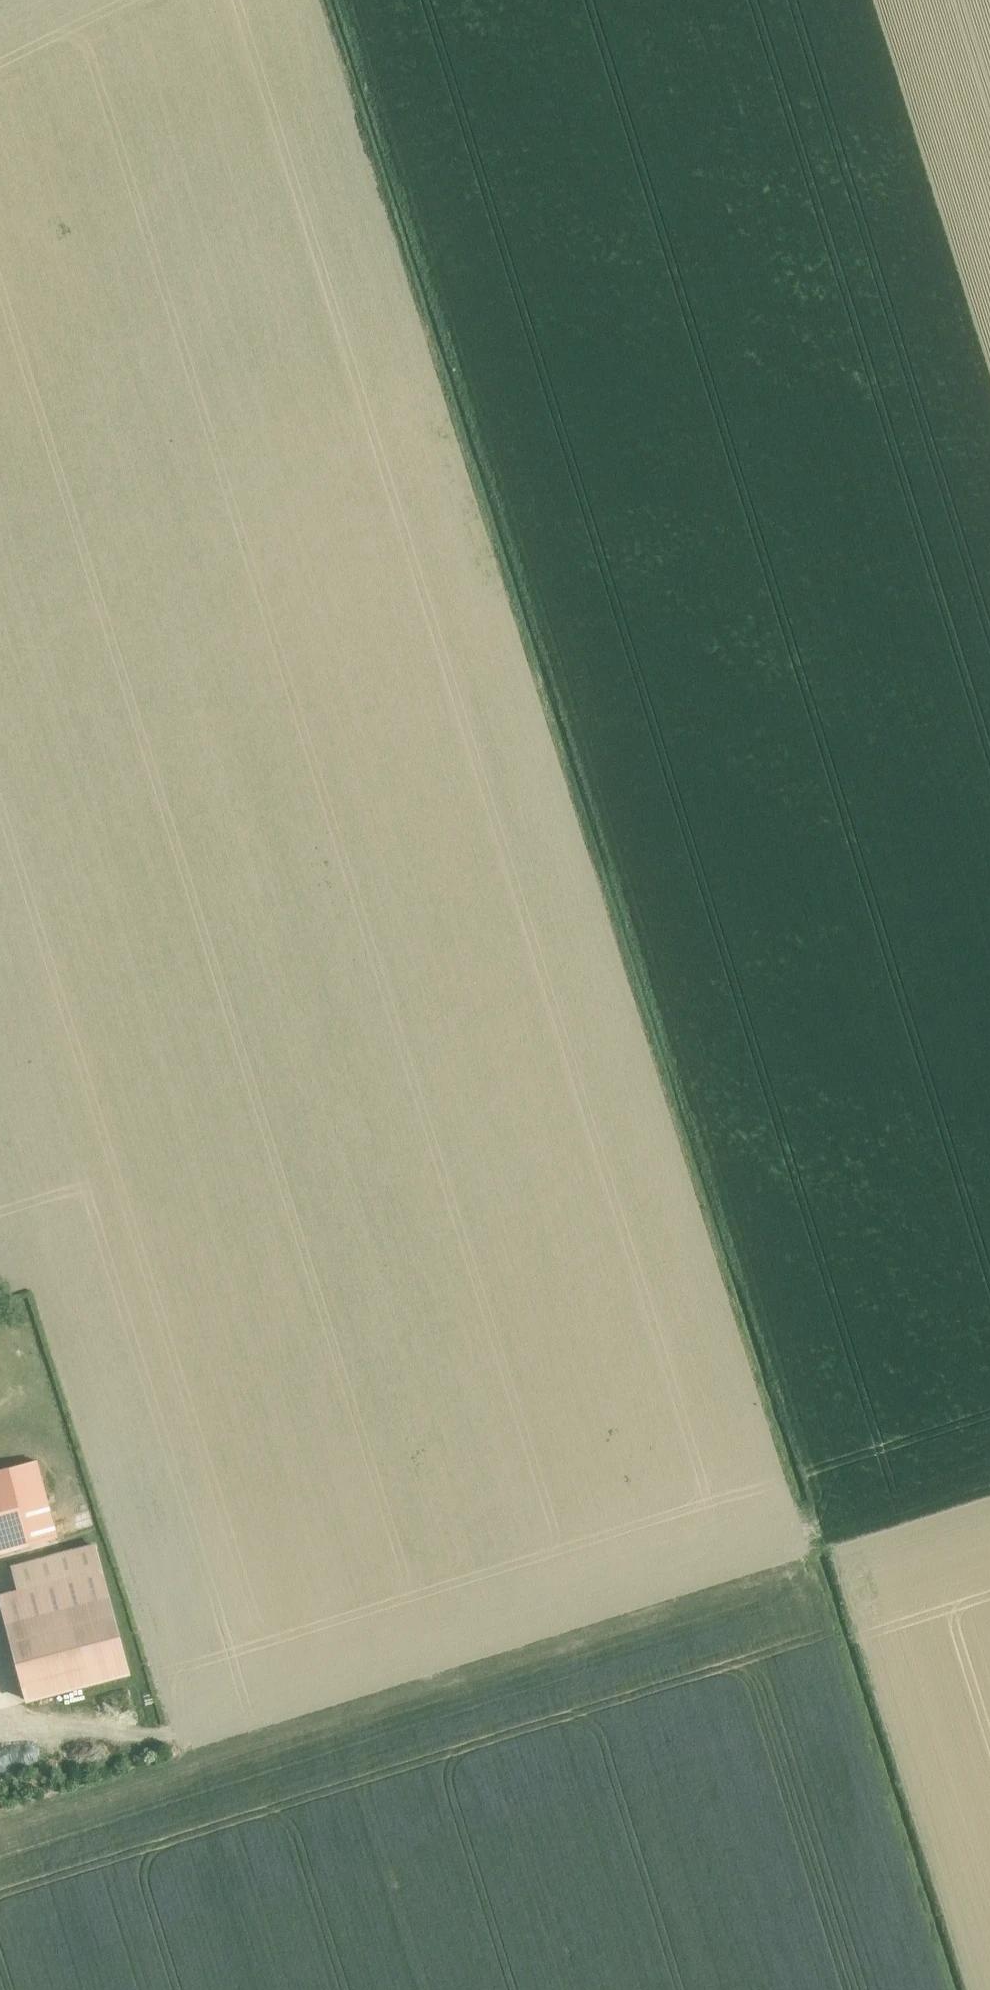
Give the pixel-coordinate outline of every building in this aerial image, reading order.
[(58,1538),(37,1460),(0,1470),(0,1553),(58,1538)] [(8,1625),(29,1700),(127,1673),(92,1543),(13,1565),(19,1589),(2,1593),(10,1624),(8,1625)]
